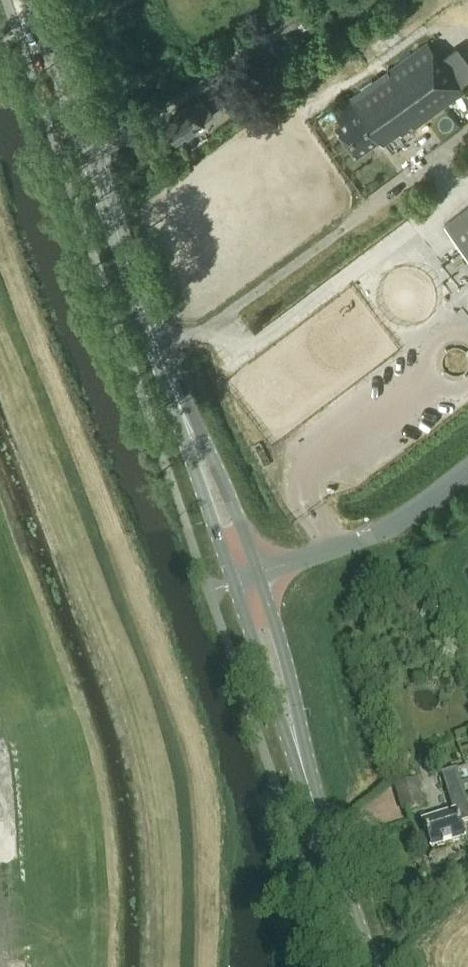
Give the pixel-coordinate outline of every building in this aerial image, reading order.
[(311,26),(293,0),(292,0),(233,42),(252,68),(311,26)] [(377,79),(334,110),(340,119),(336,123),(357,153),(379,137),(384,143),(399,132),(401,134),(408,129),(409,131),(446,103),(464,91),(460,85),(428,42),(377,79)] [(213,115),(201,97),(190,105),(190,104),(162,124),(176,142),(203,123),(203,122),(213,115)] [(445,224),(467,254),(467,206),(445,224)] [(457,771),(442,776),(454,813),(423,823),(432,850),(465,839),(461,825),(467,823),(467,805),(457,771)] [(395,788),(402,812),(425,805),(418,781),(395,788)]
